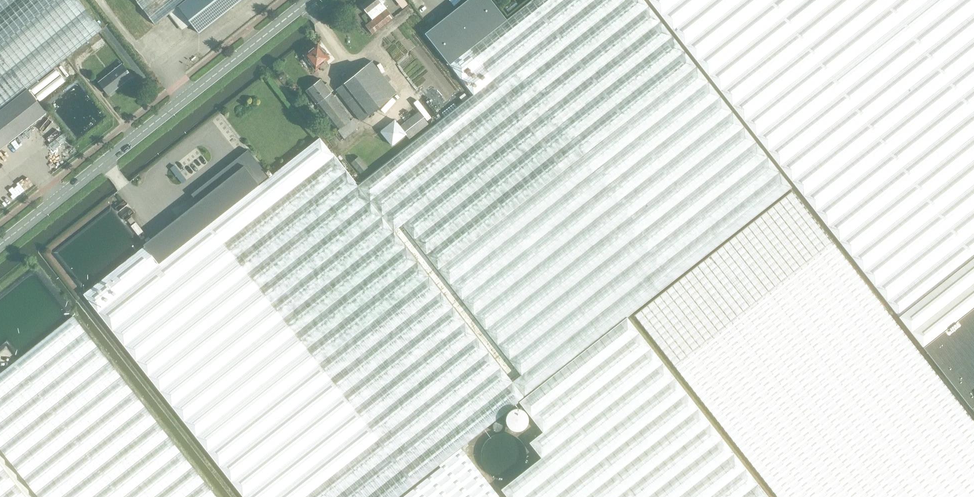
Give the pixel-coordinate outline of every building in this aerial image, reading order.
[(28,89),(102,29),(79,0),(0,0),(0,111),(28,89)] [(155,25),(169,14),(178,7),(186,0),(136,0),(155,25)] [(178,7),(199,34),(242,0),(186,0),(178,7)] [(384,0),(370,0),(362,6),(372,20),(386,9),(382,5),(386,2),(384,0)] [(507,20),(449,65),(473,95),(366,179),(533,391),(627,317),(791,188),(644,0),(532,0),(507,20)] [(425,34),(449,65),(507,20),(491,0),(468,0),(425,34)] [(840,243),(923,347),(973,307),(973,0),(649,0),(840,243)] [(372,34),(379,29),(393,19),(386,10),(365,26),(372,34)] [(95,52),(106,43),(102,38),(91,47),(95,52)] [(329,66),(325,61),(328,59),(317,46),(305,56),(315,69),(318,66),(322,71),(329,66)] [(398,61),(412,77),(417,72),(419,75),(425,70),(421,66),(423,64),(411,50),(398,61)] [(397,93),(391,85),(371,61),(336,89),(361,121),(397,93)] [(122,63),(99,81),(108,93),(131,75),(122,63)] [(328,83),(326,85),(321,79),(307,90),(344,138),(358,127),(331,92),(334,90),(328,83)] [(47,113),(28,89),(0,111),(0,150),(47,113)] [(418,105),(421,109),(401,123),(410,136),(434,119),(433,117),(438,113),(427,98),(418,105)] [(396,118),(381,130),(392,145),(408,133),(396,118)] [(269,177),(159,264),(145,246),(83,294),(243,496),(398,496),(519,402),(524,397),(320,137),(269,177)] [(159,264),(269,177),(248,150),(191,194),(198,202),(143,245),(145,246),(159,264)] [(368,167),(359,156),(350,163),(360,174),(368,167)] [(791,190),(634,314),(778,496),(973,496),(973,422),(791,190)] [(138,235),(143,231),(136,222),(131,226),(138,235)] [(126,225),(123,227),(133,240),(136,237),(126,225)] [(973,406),(973,307),(923,347),(971,408),(973,406)] [(73,315),(0,373),(0,449),(39,496),(217,496),(73,315)] [(533,391),(524,397),(519,402),(543,432),(529,442),(541,458),(501,489),(507,496),(769,496),(627,317),(533,391)] [(513,409),(511,410),(510,411),(508,412),(507,414),(506,416),(506,418),(506,420),(506,422),(507,424),(508,426),(510,428),(511,429),(513,430),(515,430),(517,430),(519,430),(521,429),(523,428),(525,427),(526,425),(527,423),(528,421),(528,419),(528,417),(527,415),(526,413),(525,411),(523,410),(522,409),(519,408),(517,408),(515,408),(513,409)] [(526,457),(526,456),(526,452),(525,449),(523,445),(520,441),(517,439),(513,437),(509,435),(504,435),(499,435),(495,437),(492,439),(489,441),(486,445),(484,448),(483,453),(483,457),(483,461),(484,465),(486,468),(489,472),(492,474),(495,476),(499,478),(504,478),(507,478),(509,478),(513,476),(517,474),(520,472),(523,468),(524,465),(526,461),(526,457)] [(462,450),(402,496),(499,496),(462,450)] [(0,464),(0,496),(26,496),(0,464)]
